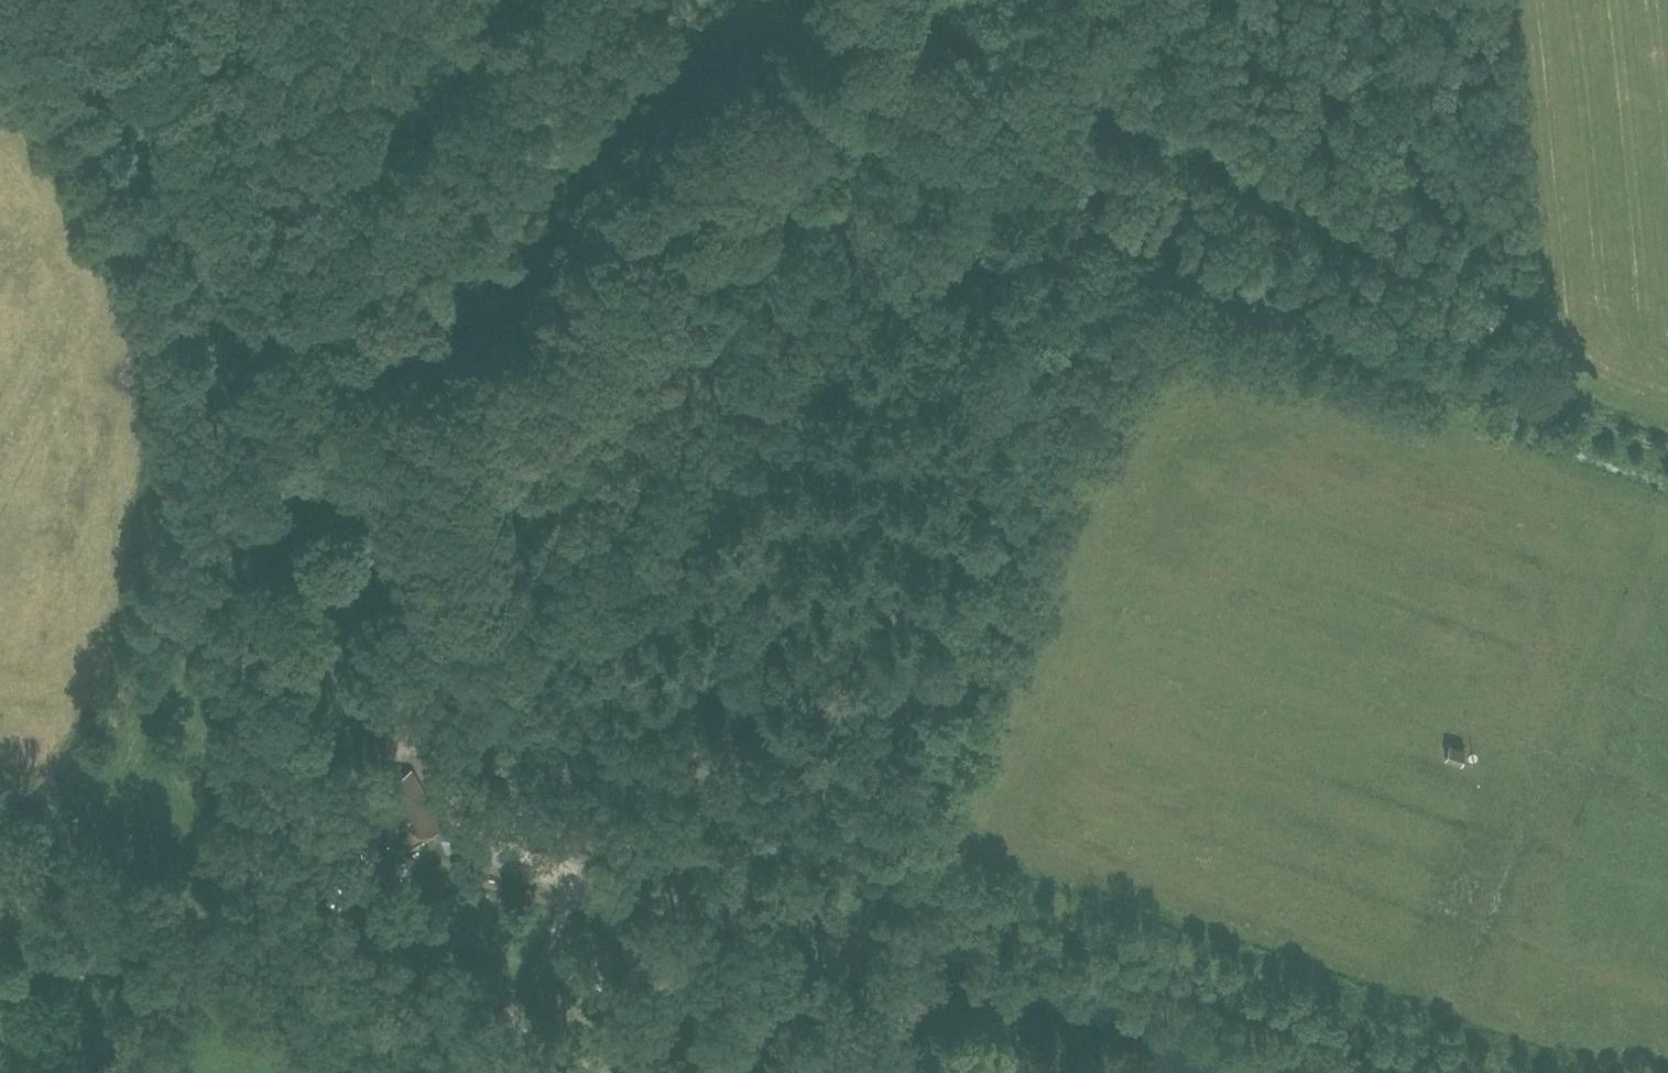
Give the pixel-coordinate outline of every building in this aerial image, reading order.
[(395,848),(441,826),(410,769),(366,793),(395,848)]
